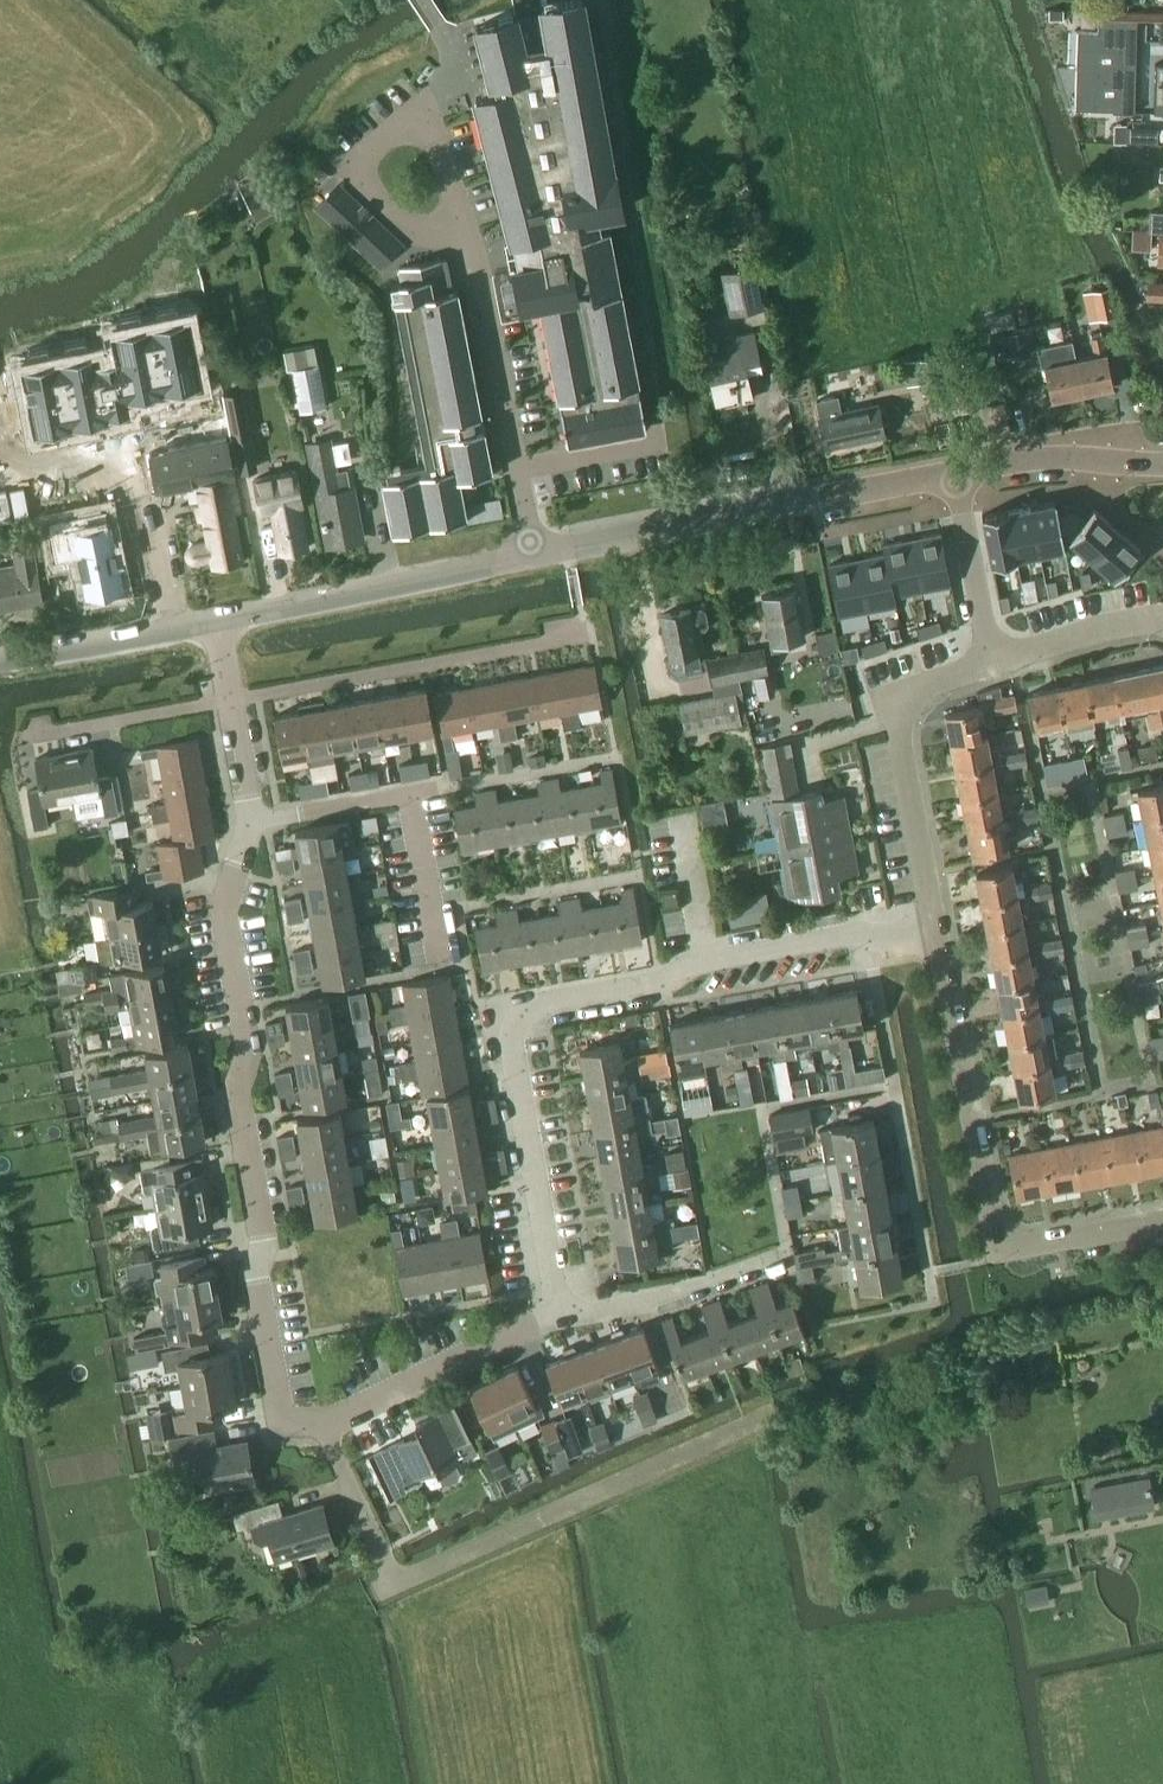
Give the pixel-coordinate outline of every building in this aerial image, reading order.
[(476,97),(500,191),(506,217),(512,239),(514,239),(519,266),(513,268),(514,271),(515,276),(517,286),(521,305),(541,301),(541,304),(541,305),(541,306),(559,400),(559,401),(560,400),(562,408),(561,408),(567,442),(646,427),(640,393),(639,393),(637,386),(638,385),(608,228),(600,230),(597,214),(621,209),(621,207),(611,208),(609,195),(618,194),(615,172),(605,173),(603,160),(610,159),(606,137),(599,138),(596,125),(603,124),(600,102),(592,103),(590,90),(597,89),(592,61),(591,56),(581,0),(577,0),(558,3),(542,6),(543,12),(544,16),(517,21),(515,16),(477,25),(491,82),(493,81),(496,92),(476,97)] [(1099,10),(1113,10),(1114,0),(1100,0),(1099,10)] [(1063,21),(1063,11),(1050,10),(1049,21),(1063,21)] [(1079,32),(1078,107),(1134,110),(1136,13),(1100,12),(1099,34),(1079,32)] [(1160,111),(1149,110),(1149,111),(1150,111),(1150,145),(1162,145),(1162,111),(1160,111)] [(1126,143),(1127,128),(1127,125),(1115,125),(1114,142),(1126,143)] [(1139,143),(1139,128),(1127,128),(1126,143),(1139,143)] [(320,167),(314,173),(323,181),(328,175),(320,167)] [(259,174),(244,182),(262,217),(277,210),(259,174)] [(316,207),(380,268),(402,245),(370,214),(371,213),(363,206),(362,207),(338,184),(325,198),(316,207)] [(1149,231),(1162,232),(1162,211),(1150,210),(1149,231)] [(1133,231),(1133,239),(1151,240),(1151,232),(1133,231)] [(386,479),(383,480),(393,532),(415,528),(414,521),(426,519),(428,525),(450,521),(449,515),(465,511),(458,479),(491,472),(483,429),(476,430),(474,417),(481,416),(473,375),(466,377),(463,364),(470,363),(466,340),(459,342),(457,328),(464,327),(463,325),(456,326),(454,313),(461,311),(456,289),(447,291),(441,258),(399,266),(402,281),(390,284),(393,295),(394,303),(404,301),(435,460),(438,460),(439,469),(386,479)] [(756,266),(727,272),(736,313),(765,307),(756,266)] [(1147,282),(1146,299),(1162,300),(1162,283),(1147,282)] [(1092,290),(1098,318),(1115,314),(1110,287),(1092,290)] [(214,293),(204,295),(207,307),(216,305),(214,293)] [(93,349),(12,365),(29,451),(136,430),(134,416),(218,400),(199,303),(111,321),(118,359),(96,363),(93,349)] [(218,315),(216,305),(206,307),(208,317),(218,315)] [(1016,310),(988,315),(991,330),(1019,325),(1016,310)] [(218,315),(208,317),(210,326),(220,324),(218,315)] [(220,324),(210,326),(212,337),(222,335),(220,324)] [(752,399),(746,370),(761,367),(753,331),(725,337),(729,356),(707,361),(716,406),(752,399)] [(1027,331),(1007,335),(1012,361),(1032,357),(1027,331)] [(1093,355),(1076,358),(1083,393),(1113,387),(1102,334),(1090,337),(1093,355)] [(222,335),(212,337),(214,346),(224,345),(222,335)] [(1083,393),(1076,358),(1072,341),(1037,349),(1041,369),(1044,368),(1050,400),(1083,393)] [(224,345),(214,346),(217,358),(226,356),(224,345)] [(917,359),(924,392),(943,388),(936,355),(917,359)] [(226,356),(217,358),(218,366),(228,364),(226,356)] [(228,364),(218,366),(220,375),(230,373),(228,364)] [(326,407),(318,364),(291,369),(299,412),(326,407)] [(230,373),(220,375),(220,383),(231,381),(230,373)] [(242,390),(224,394),(233,440),(250,436),(242,390)] [(841,412),(838,395),(815,400),(825,446),(885,434),(878,404),(841,412)] [(196,483),(208,541),(193,544),(192,545),(190,545),(189,546),(188,547),(187,549),(186,550),(186,552),(186,554),(186,555),(186,557),(187,558),(188,560),(189,561),(191,562),(192,562),(194,563),(195,563),(197,563),(211,560),(212,562),(212,567),(245,561),(236,516),(241,509),(234,478),(227,441),(227,437),(165,449),(153,452),(149,452),(157,491),(196,483)] [(315,497),(320,496),(329,544),(355,539),(349,507),(354,506),(346,469),(338,471),(331,437),(305,444),(315,497)] [(280,554),(307,549),(298,505),(302,504),(296,472),(254,480),(260,513),(272,510),(280,554)] [(1056,501),(1031,506),(1040,553),(1065,548),(1063,539),(1057,507),(1056,501)] [(1076,503),(1057,507),(1063,539),(1068,538),(1092,559),(1118,529),(1094,509),(1089,515),(1076,503)] [(1008,510),(1007,511),(1016,557),(1017,557),(1040,553),(1031,506),(1008,510)] [(1008,509),(982,514),(982,516),(991,563),(992,563),(1017,558),(1017,557),(1016,557),(1007,511),(1008,510),(1008,509)] [(1118,529),(1092,559),(1119,583),(1120,582),(1142,557),(1137,552),(1140,549),(1118,529)] [(85,561),(91,593),(120,588),(110,530),(66,538),(71,563),(85,561)] [(941,534),(912,539),(921,590),(950,585),(941,534)] [(30,545),(11,549),(14,565),(0,568),(0,610),(42,603),(34,560),(42,559),(39,538),(29,539),(30,545)] [(892,543),(882,544),(884,554),(885,554),(893,596),(894,595),(921,590),(912,539),(892,543)] [(884,554),(857,559),(866,610),(896,605),(894,595),(893,596),(885,554),(884,554)] [(857,559),(828,564),(837,616),(866,610),(857,559)] [(1089,572),(1079,573),(1082,588),(1092,586),(1089,572)] [(1055,580),(1046,582),(1048,596),(1058,594),(1055,580)] [(778,590),(776,593),(761,596),(772,650),(788,647),(786,641),(805,637),(796,589),(786,591),(784,589),(778,590)] [(1035,590),(1023,592),(1025,602),(1037,600),(1035,590)] [(998,597),(1001,611),(1010,609),(1008,595),(998,597)] [(701,666),(699,651),(695,631),(705,630),(708,625),(705,610),(701,607),(690,609),(690,608),(660,614),(668,657),(682,654),(685,669),(701,666)] [(939,620),(927,624),(931,635),(943,632),(939,620)] [(927,624),(916,628),(920,639),(931,635),(927,624)] [(884,638),(872,642),(876,653),(888,650),(884,638)] [(872,642),(861,645),(865,657),(876,653),(872,642)] [(763,646),(734,653),(740,681),(769,674),(763,646)] [(713,686),(740,681),(734,653),(707,659),(713,686)] [(580,726),(577,710),(601,706),(594,665),(561,671),(572,728),(580,726)] [(1112,675),(1120,717),(1145,712),(1148,729),(1162,725),(1162,665),(1112,675)] [(564,729),(572,728),(561,671),(530,677),(537,717),(560,713),(564,729)] [(1120,717),(1112,675),(1085,681),(1092,715),(1106,712),(1107,720),(1120,717)] [(516,738),(514,722),(537,717),(530,677),(498,683),(509,740),(516,738)] [(1080,727),(1078,718),(1092,715),(1085,681),(1057,687),(1066,730),(1080,727)] [(501,741),(509,740),(498,683),(467,688),(474,729),(497,724),(501,741)] [(945,714),(950,742),(987,735),(984,723),(994,721),(993,714),(1005,712),(999,685),(977,692),(979,701),(979,702),(979,707),(945,714)] [(1051,733),(1066,730),(1057,687),(1028,692),(1035,727),(1050,724),(1051,733)] [(400,693),(408,736),(434,731),(426,688),(400,693)] [(474,729),(467,688),(434,694),(442,735),(445,752),(454,750),(451,733),(474,729)] [(748,722),(741,690),(679,704),(686,736),(748,722)] [(408,736),(400,693),(375,697),(383,740),(408,736)] [(375,697),(349,702),(358,745),(383,740),(375,697)] [(334,761),(332,750),(324,707),(316,708),(315,701),(298,704),(299,711),(307,754),(308,754),(310,765),(334,761)] [(358,755),(357,745),(358,745),(349,702),(324,707),(332,750),(344,748),(346,758),(358,755)] [(299,711),(273,716),(281,759),(307,754),(299,711)] [(998,763),(997,756),(999,755),(998,749),(989,750),(987,735),(950,742),(955,770),(992,764),(998,763)] [(142,759),(158,757),(162,779),(203,772),(197,740),(157,747),(140,750),(142,759)] [(1116,749),(1121,769),(1132,767),(1128,747),(1116,749)] [(92,748),(63,754),(72,799),(99,794),(104,816),(118,813),(111,776),(97,778),(92,748)] [(454,750),(445,752),(451,779),(463,777),(457,749),(454,750)] [(510,749),(496,752),(499,771),(513,769),(511,758),(510,749)] [(1028,764),(1025,750),(1011,753),(1013,767),(1028,764)] [(1013,767),(1011,753),(999,755),(997,756),(998,763),(999,769),(1013,767)] [(72,799),(63,754),(35,759),(40,789),(27,791),(34,828),(48,826),(44,804),(72,799)] [(543,754),(530,757),(532,766),(545,764),(543,754)] [(1072,759),(1076,779),(1087,776),(1083,757),(1072,759)] [(1061,761),(1044,764),(1047,782),(1048,785),(1076,779),(1072,759),(1061,761)] [(413,762),(416,778),(429,775),(426,760),(413,762)] [(401,780),(416,778),(413,762),(399,765),(401,780)] [(992,764),(955,770),(961,798),(997,792),(992,764)] [(820,791),(800,795),(795,767),(766,773),(771,800),(790,900),(839,891),(836,874),(857,870),(842,796),(822,800),(820,791)] [(366,787),(379,784),(376,769),(363,771),(366,787)] [(603,782),(580,786),(588,828),(620,823),(610,769),(601,771),(603,782)] [(348,774),(351,789),(366,787),(363,771),(348,774)] [(150,805),(151,814),(209,803),(203,772),(162,779),(167,802),(150,805)] [(326,778),(312,781),(315,795),(329,793),(326,778)] [(588,828),(580,786),(559,790),(557,779),(547,780),(556,834),(588,828)] [(556,834),(547,780),(538,782),(540,793),(518,797),(525,839),(556,834)] [(315,795),(312,781),(298,783),(300,798),(315,795)] [(1162,814),(1162,785),(1137,791),(1142,819),(1162,814)] [(525,839),(518,797),(496,801),(494,790),(485,791),(494,845),(525,839)] [(494,845),(485,791),(475,793),(477,805),(455,809),(462,851),(494,845)] [(961,798),(966,827),(1003,820),(997,792),(961,798)] [(700,804),(705,830),(725,827),(721,800),(700,804)] [(153,822),(170,819),(174,841),(198,838),(215,835),(209,803),(151,814),(153,822)] [(1022,809),(1024,822),(1039,820),(1036,806),(1022,809)] [(1010,825),(1024,822),(1022,809),(1008,812),(1010,825)] [(1123,811),(1102,816),(1104,826),(1125,822),(1123,811)] [(1142,819),(1148,846),(1162,843),(1162,814),(1142,819)] [(376,815),(360,817),(363,832),(379,829),(376,815)] [(124,816),(110,819),(113,835),(127,833),(124,816)] [(646,848),(668,845),(664,817),(643,820),(646,848)] [(1008,849),(1003,820),(966,827),(972,856),(1008,849)] [(354,848),(349,821),(294,831),(299,857),(343,849),(354,848)] [(1125,822),(1104,826),(1107,837),(1127,833),(1125,822)] [(198,838),(174,841),(157,844),(162,868),(145,872),(147,881),(163,878),(204,870),(198,838)] [(1148,846),(1141,848),(1144,863),(1151,861),(1154,874),(1162,872),(1162,843),(1148,846)] [(275,850),(277,861),(293,858),(291,847),(275,850)] [(347,875),(343,849),(299,857),(304,883),(347,875)] [(293,858),(277,861),(279,873),(295,870),(293,858)] [(1011,867),(976,874),(981,902),(1017,895),(1024,894),(1021,881),(1014,882),(1011,867)] [(1114,871),(1116,882),(1136,878),(1134,867),(1114,871)] [(1154,874),(1160,902),(1162,901),(1162,872),(1154,874)] [(352,900),(347,875),(304,883),(308,908),(352,900)] [(1136,878),(1116,882),(1118,893),(1138,888),(1136,878)] [(387,882),(373,884),(375,893),(389,890),(387,882)] [(1036,885),(1039,899),(1053,896),(1050,883),(1036,885)] [(1036,885),(1024,888),(1026,901),(1039,899),(1036,885)] [(624,901),(601,905),(609,947),(641,941),(631,888),(622,890),(624,901)] [(118,890),(88,896),(91,914),(96,938),(109,936),(157,927),(153,902),(153,901),(139,904),(121,907),(118,890)] [(675,891),(661,893),(664,907),(678,905),(675,891)] [(1017,895),(981,902),(986,930),(1022,923),(1020,912),(1027,911),(1024,894),(1017,895)] [(286,912),(302,909),(300,897),(284,900),(286,912)] [(609,947),(601,905),(580,909),(578,898),(568,899),(578,953),(609,947)] [(750,898),(727,902),(730,925),(753,921),(750,898)] [(578,953),(568,899),(559,901),(561,912),(539,916),(546,958),(578,953)] [(356,925),(352,900),(308,908),(313,933),(356,925)] [(302,909),(286,912),(288,923),(304,920),(302,909)] [(546,958),(539,916),(517,920),(515,909),(506,911),(515,964),(546,958)] [(483,969),(515,964),(506,911),(496,912),(498,924),(476,928),(483,969)] [(398,941),(395,917),(375,920),(377,932),(380,931),(383,944),(398,941)] [(1022,923),(986,930),(992,958),(1028,951),(1022,923)] [(1127,937),(1148,933),(1145,923),(1125,927),(1127,937)] [(361,950),(356,925),(313,933),(318,958),(361,950)] [(105,963),(113,962),(162,953),(157,927),(109,936),(95,938),(99,959),(105,963)] [(1150,944),(1148,933),(1127,937),(1130,949),(1150,944)] [(1047,941),(1050,954),(1064,952),(1061,938),(1047,941)] [(1035,957),(1050,954),(1047,941),(1034,943),(1035,951),(1034,951),(1035,957)] [(295,962),(311,959),(309,948),(293,951),(295,962)] [(365,976),(361,950),(318,958),(322,984),(365,976)] [(1033,979),(1028,951),(992,958),(997,986),(1033,979)] [(311,959),(295,962),(297,974),(313,971),(311,959)] [(66,968),(69,982),(69,984),(99,979),(96,963),(66,968)] [(1145,963),(1134,965),(1136,974),(1147,971),(1145,963)] [(103,1001),(118,999),(169,990),(164,965),(109,975),(112,989),(83,994),(85,1004),(103,1001)] [(388,1007),(390,1016),(455,1003),(449,975),(401,984),(404,1004),(388,1007)] [(1137,982),(1140,993),(1159,989),(1162,988),(1162,976),(1156,978),(1137,982)] [(1039,1007),(1033,979),(997,986),(1002,1014),(1039,1007)] [(839,1050),(850,1048),(847,1034),(864,1031),(856,989),(829,994),(839,1050)] [(1161,1000),(1159,989),(1140,993),(1142,1004),(1161,1000)] [(173,1013),(169,990),(118,999),(119,1008),(129,1007),(131,1021),(173,1013)] [(829,994),(803,999),(810,1041),(811,1047),(827,1044),(829,1052),(839,1050),(829,994)] [(1072,994),(1058,997),(1060,1010),(1074,1008),(1072,994)] [(285,1005),(290,1031),(333,1023),(328,997),(285,1005)] [(1044,999),(1044,1002),(1046,1013),(1060,1010),(1058,997),(1044,999)] [(120,1010),(118,999),(103,1001),(105,1012),(120,1010)] [(810,1041),(803,999),(776,1003),(786,1059),(796,1058),(794,1044),(810,1041)] [(408,1022),(411,1041),(460,1032),(455,1003),(390,1016),(391,1025),(408,1022)] [(786,1059),(776,1003),(749,1008),(757,1050),(773,1047),(776,1061),(786,1059)] [(1044,1035),(1039,1007),(1002,1014),(1008,1042),(1044,1035)] [(758,1057),(757,1050),(749,1008),(722,1013),(733,1069),(743,1067),(742,1059),(758,1057)] [(368,1016),(367,1010),(351,1013),(352,1020),(368,1016)] [(177,1038),(173,1013),(131,1021),(136,1045),(177,1038)] [(723,1071),(733,1069),(722,1013),(696,1018),(704,1060),(720,1057),(723,1071)] [(639,1014),(624,1016),(625,1024),(640,1021),(639,1014)] [(386,1016),(375,1018),(378,1032),(388,1030),(386,1016)] [(706,1073),(704,1060),(696,1018),(669,1023),(679,1078),(706,1073)] [(267,1036),(283,1033),(281,1021),(265,1023),(267,1036)] [(337,1048),(333,1023),(290,1031),(294,1056),(337,1048)] [(633,1030),(619,1033),(622,1047),(635,1044),(633,1030)] [(355,1034),(356,1037),(357,1046),(374,1043),(371,1031),(355,1034)] [(460,1032),(411,1041),(414,1060),(398,1063),(400,1072),(465,1060),(460,1032)] [(569,1034),(571,1046),(591,1044),(589,1032),(569,1034)] [(285,1044),(283,1033),(267,1036),(269,1047),(285,1044)] [(1008,1042),(1013,1070),(1050,1064),(1057,1062),(1056,1056),(1052,1034),(1044,1035),(1008,1042)] [(1150,1049),(1162,1046),(1162,1035),(1148,1038),(1150,1049)] [(125,1036),(110,1038),(112,1050),(127,1047),(125,1036)] [(580,1050),(584,1077),(639,1067),(637,1057),(623,1060),(620,1043),(580,1050)] [(125,1091),(139,1088),(138,1080),(193,1071),(188,1045),(145,1053),(148,1070),(123,1074),(125,1091)] [(386,1046),(383,1047),(385,1060),(397,1058),(395,1045),(393,1045),(386,1046)] [(1150,1049),(1152,1059),(1162,1057),(1162,1046),(1150,1049)] [(299,1081),(342,1074),(337,1048),(294,1056),(299,1081)] [(850,1048),(839,1050),(846,1085),(856,1083),(854,1070),(850,1048)] [(1083,1051),(1069,1053),(1071,1066),(1085,1064),(1083,1051)] [(1055,1092),(1052,1075),(1051,1071),(1057,1070),(1057,1069),(1071,1066),(1069,1053),(1056,1056),(1057,1062),(1050,1064),(1013,1070),(1019,1100),(1055,1092)] [(654,1065),(652,1054),(637,1057),(639,1067),(649,1066),(654,1065)] [(465,1060),(400,1072),(402,1081),(418,1078),(421,1098),(425,1097),(470,1088),(465,1060)] [(649,1066),(639,1067),(641,1078),(651,1076),(649,1066)] [(584,1077),(589,1104),(629,1097),(626,1080),(641,1078),(639,1067),(584,1077)] [(139,1088),(151,1086),(153,1101),(197,1093),(193,1071),(138,1080),(139,1088)] [(274,1074),(276,1086),(293,1083),(290,1071),(274,1074)] [(388,1074),(386,1074),(387,1082),(400,1080),(399,1072),(388,1074)] [(112,1093),(125,1091),(123,1074),(109,1077),(112,1093)] [(347,1099),(342,1074),(299,1081),(304,1107),(347,1099)] [(790,1081),(793,1095),(808,1093),(805,1078),(800,1079),(790,1081)] [(293,1083),(276,1086),(278,1097),(295,1094),(293,1083)] [(725,1088),(728,1103),(738,1101),(736,1092),(735,1086),(725,1088)] [(425,1097),(430,1122),(474,1114),(470,1088),(425,1097)] [(754,1103),(751,1089),(736,1092),(738,1101),(739,1105),(754,1103)] [(1125,1092),(1116,1094),(1119,1107),(1124,1107),(1128,1105),(1125,1092)] [(1159,1105),(1157,1092),(1148,1094),(1150,1107),(1159,1105)] [(145,1125),(201,1116),(197,1093),(153,1101),(156,1116),(144,1118),(145,1125)] [(680,1097),(683,1115),(695,1113),(691,1095),(680,1097)] [(480,1113),(496,1110),(494,1097),(478,1101),(480,1113)] [(632,1113),(629,1097),(589,1104),(594,1131),(649,1121),(647,1110),(632,1113)] [(768,1114),(773,1137),(812,1131),(807,1107),(768,1114)] [(1119,1107),(1117,1108),(1119,1117),(1126,1116),(1124,1107),(1119,1107)] [(498,1121),(496,1110),(480,1113),(482,1124),(498,1121)] [(301,1145),(344,1137),(339,1111),(296,1119),(301,1145)] [(434,1147),(479,1138),(474,1114),(430,1122),(434,1147)] [(667,1135),(680,1132),(677,1115),(664,1118),(667,1135)] [(150,1150),(162,1149),(196,1143),(205,1142),(201,1116),(145,1125),(144,1118),(131,1120),(133,1137),(147,1135),(150,1150)] [(380,1119),(369,1121),(370,1131),(382,1129),(380,1119)] [(118,1122),(120,1139),(133,1137),(131,1120),(118,1122)] [(836,1160),(879,1153),(873,1120),(819,1129),(825,1162),(836,1160)] [(651,1131),(649,1121),(594,1131),(599,1157),(639,1150),(636,1134),(651,1131)] [(1162,1172),(1162,1126),(1133,1132),(1141,1176),(1162,1172)] [(1110,1182),(1141,1176),(1133,1132),(1102,1137),(1110,1182)] [(278,1149),(294,1146),(292,1134),(276,1137),(278,1149)] [(301,1145),(305,1170),(348,1162),(344,1137),(301,1145)] [(1079,1188),(1110,1182),(1102,1137),(1071,1143),(1079,1188)] [(387,1153),(385,1138),(376,1140),(379,1154),(387,1153)] [(439,1172),(484,1164),(479,1138),(434,1147),(439,1172)] [(1011,1153),(1009,1142),(1002,1143),(1004,1154),(1011,1153)] [(1048,1193),(1079,1188),(1071,1143),(1040,1149),(1048,1193)] [(296,1157),(294,1146),(278,1149),(280,1160),(296,1157)] [(487,1151),(489,1163),(505,1160),(503,1148),(487,1151)] [(687,1168),(683,1149),(665,1153),(668,1171),(687,1168)] [(1016,1199),(1048,1193),(1040,1149),(1008,1155),(1016,1199)] [(659,1174),(657,1164),(642,1166),(639,1150),(599,1157),(603,1184),(659,1174)] [(836,1160),(841,1193),(885,1186),(879,1153),(836,1160)] [(153,1192),(156,1208),(207,1199),(202,1172),(195,1174),(193,1159),(139,1169),(142,1189),(145,1193),(149,1193),(153,1192)] [(505,1160),(489,1163),(491,1174),(507,1171),(505,1160)] [(133,1161),(111,1165),(113,1174),(121,1179),(136,1176),(133,1161)] [(310,1196),(353,1188),(348,1162),(305,1170),(310,1196)] [(484,1164),(439,1172),(444,1198),(488,1189),(484,1164)] [(691,1186),(688,1168),(669,1171),(673,1189),(691,1186)] [(661,1184),(659,1174),(603,1184),(608,1210),(648,1203),(646,1187),(661,1184)] [(287,1200),(304,1197),(301,1185),(285,1188),(287,1200)] [(780,1188),(783,1203),(800,1200),(797,1185),(780,1188)] [(891,1218),(885,1186),(841,1193),(847,1224),(847,1225),(891,1218)] [(358,1214),(353,1188),(310,1196),(315,1222),(358,1214)] [(304,1197),(287,1200),(289,1211),(306,1208),(304,1197)] [(211,1226),(207,1200),(207,1199),(156,1208),(159,1224),(156,1224),(154,1224),(152,1226),(151,1227),(150,1230),(155,1250),(191,1244),(189,1230),(211,1226)] [(800,1200),(783,1203),(786,1219),(803,1215),(800,1200)] [(608,1210),(613,1237),(668,1227),(666,1217),(651,1219),(648,1203),(608,1210)] [(433,1206),(417,1209),(419,1225),(436,1222),(433,1206)] [(448,1220),(459,1284),(488,1278),(480,1232),(460,1235),(457,1218),(448,1220)] [(853,1256),(853,1257),(897,1249),(891,1218),(847,1225),(847,1224),(837,1226),(841,1247),(825,1250),(827,1261),(853,1256)] [(459,1284),(448,1220),(439,1221),(442,1238),(423,1242),(431,1289),(459,1284)] [(700,1234),(698,1222),(670,1225),(671,1238),(700,1234)] [(670,1237),(668,1227),(613,1237),(618,1264),(658,1257),(655,1240),(670,1237)] [(400,1228),(391,1230),(402,1294),(431,1289),(423,1242),(404,1245),(400,1228)] [(824,1246),(792,1252),(795,1266),(812,1263),(827,1261),(825,1250),(824,1246)] [(147,1247),(131,1250),(133,1262),(142,1261),(149,1260),(147,1247)] [(853,1257),(859,1289),(902,1282),(897,1249),(853,1257)] [(157,1276),(154,1280),(156,1290),(161,1293),(162,1302),(217,1292),(213,1267),(213,1266),(207,1267),(200,1269),(197,1255),(195,1255),(159,1261),(162,1276),(157,1276)] [(149,1260),(142,1261),(144,1271),(151,1270),(149,1260)] [(815,1279),(812,1264),(812,1263),(795,1266),(798,1282),(815,1279)] [(743,1317),(755,1350),(804,1332),(791,1299),(776,1305),(768,1282),(749,1289),(757,1312),(743,1317)] [(164,1309),(160,1314),(162,1323),(167,1328),(171,1327),(174,1339),(211,1333),(208,1319),(216,1318),(222,1317),(217,1292),(162,1302),(164,1309)] [(755,1350),(743,1317),(728,1322),(719,1299),(701,1306),(709,1329),(695,1335),(707,1367),(755,1350)] [(682,1377),(707,1367),(695,1335),(681,1340),(672,1317),(661,1321),(682,1377)] [(621,1328),(617,1329),(619,1336),(636,1384),(642,1386),(662,1379),(658,1369),(643,1327),(627,1333),(621,1328)] [(610,1339),(594,1345),(610,1387),(633,1378),(635,1383),(636,1384),(619,1336),(617,1329),(611,1331),(610,1339)] [(163,1332),(134,1337),(137,1350),(166,1345),(163,1332)] [(179,1369),(182,1386),(232,1378),(228,1352),(210,1355),(208,1341),(175,1347),(161,1350),(165,1371),(179,1369)] [(573,1345),(567,1347),(585,1396),(610,1387),(594,1345),(579,1351),(573,1345)] [(156,1347),(146,1349),(148,1365),(159,1364),(156,1347)] [(585,1396),(567,1347),(563,1349),(563,1357),(545,1363),(561,1405),(585,1396)] [(790,1375),(805,1370),(800,1355),(785,1360),(790,1375)] [(512,1419),(516,1429),(544,1416),(539,1406),(536,1408),(516,1365),(492,1377),(512,1419)] [(512,1419),(492,1377),(468,1388),(493,1440),(516,1429),(512,1419)] [(237,1403),(237,1402),(232,1378),(182,1386),(185,1404),(173,1406),(177,1428),(223,1421),(221,1406),(237,1403)] [(636,1408),(651,1402),(647,1391),(632,1397),(636,1408)] [(656,1415),(651,1402),(636,1408),(641,1421),(656,1415)] [(177,1431),(177,1428),(173,1406),(146,1411),(151,1437),(177,1431)] [(404,1441),(370,1457),(390,1498),(405,1491),(402,1483),(419,1475),(422,1470),(430,1466),(435,1469),(437,1474),(441,1482),(448,1484),(457,1480),(459,1473),(455,1465),(459,1463),(453,1450),(453,1449),(466,1443),(455,1421),(450,1411),(412,1429),(415,1435),(416,1437),(411,1447),(407,1445),(404,1441)] [(568,1416),(555,1421),(561,1436),(573,1432),(568,1416)] [(550,1453),(564,1448),(554,1419),(540,1424),(550,1453)] [(588,1427),(593,1439),(607,1433),(603,1421),(588,1427)] [(253,1480),(246,1440),(216,1446),(213,1431),(171,1439),(176,1465),(202,1461),(207,1489),(253,1480)] [(607,1433),(593,1439),(597,1451),(612,1445),(607,1433)] [(1105,1436),(1101,1441),(1102,1447),(1107,1451),(1116,1450),(1120,1446),(1120,1439),(1114,1434),(1105,1436)] [(466,1443),(454,1449),(460,1462),(472,1456),(466,1443)] [(498,1444),(485,1451),(498,1479),(512,1472),(498,1444)] [(1123,1484),(1101,1488),(1102,1505),(1126,1500),(1123,1484)] [(261,1544),(270,1541),(275,1560),(333,1543),(322,1504),(282,1516),(278,1500),(232,1513),(237,1531),(250,1527),(253,1540),(261,1544)] [(1049,1603),(1046,1586),(1024,1589),(1027,1606),(1049,1603)]
